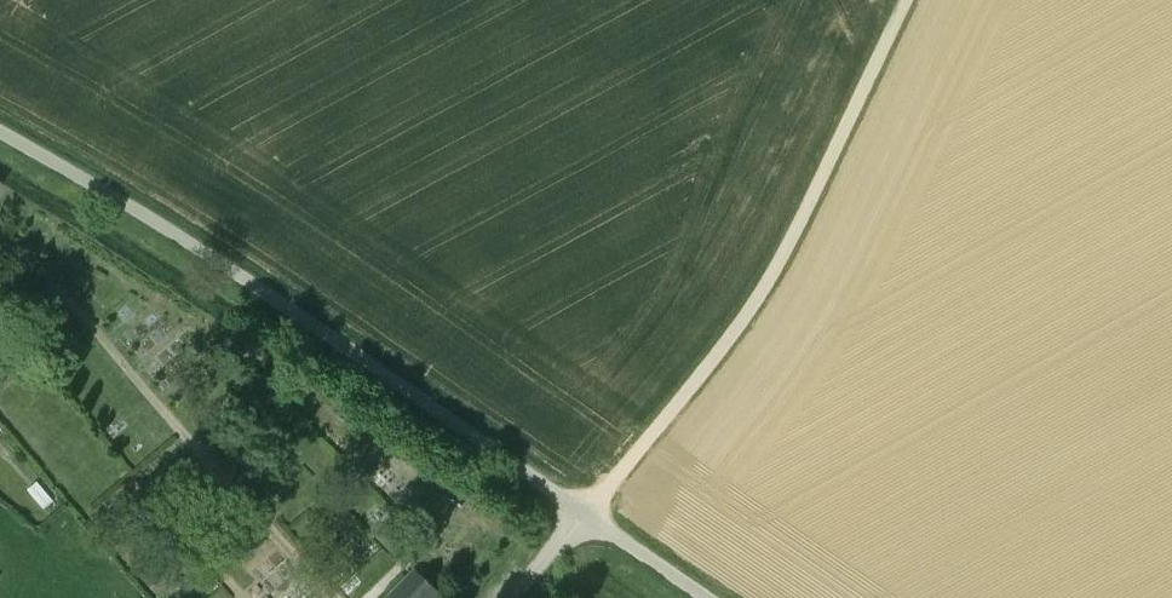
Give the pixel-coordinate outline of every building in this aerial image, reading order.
[(440,595),(415,570),(388,597),(436,597),(440,595)]
